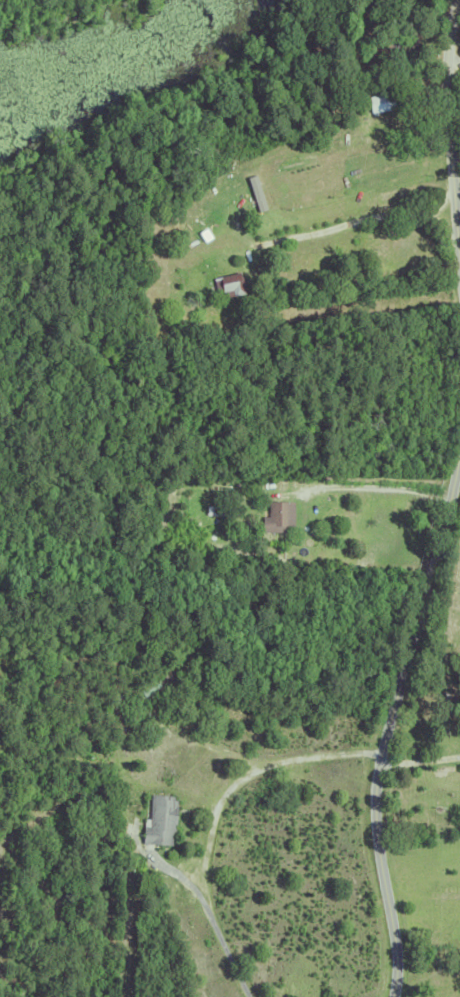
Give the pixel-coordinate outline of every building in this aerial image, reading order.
[(366,97),(367,113),(382,112),(380,95),(366,97)] [(245,178),(256,213),(265,210),(253,175),(245,178)] [(210,275),(237,269),(243,290),(216,296),(210,275)] [(259,514),(265,514),(265,509),(266,509),(266,499),(291,499),(291,523),(282,523),(282,529),(259,529),(259,514)] [(153,847),(141,847),(141,841),(142,817),(149,817),(149,813),(148,813),(149,793),(173,794),(173,797),(175,797),(173,829),(170,829),(169,843),(153,842),(153,847)]
